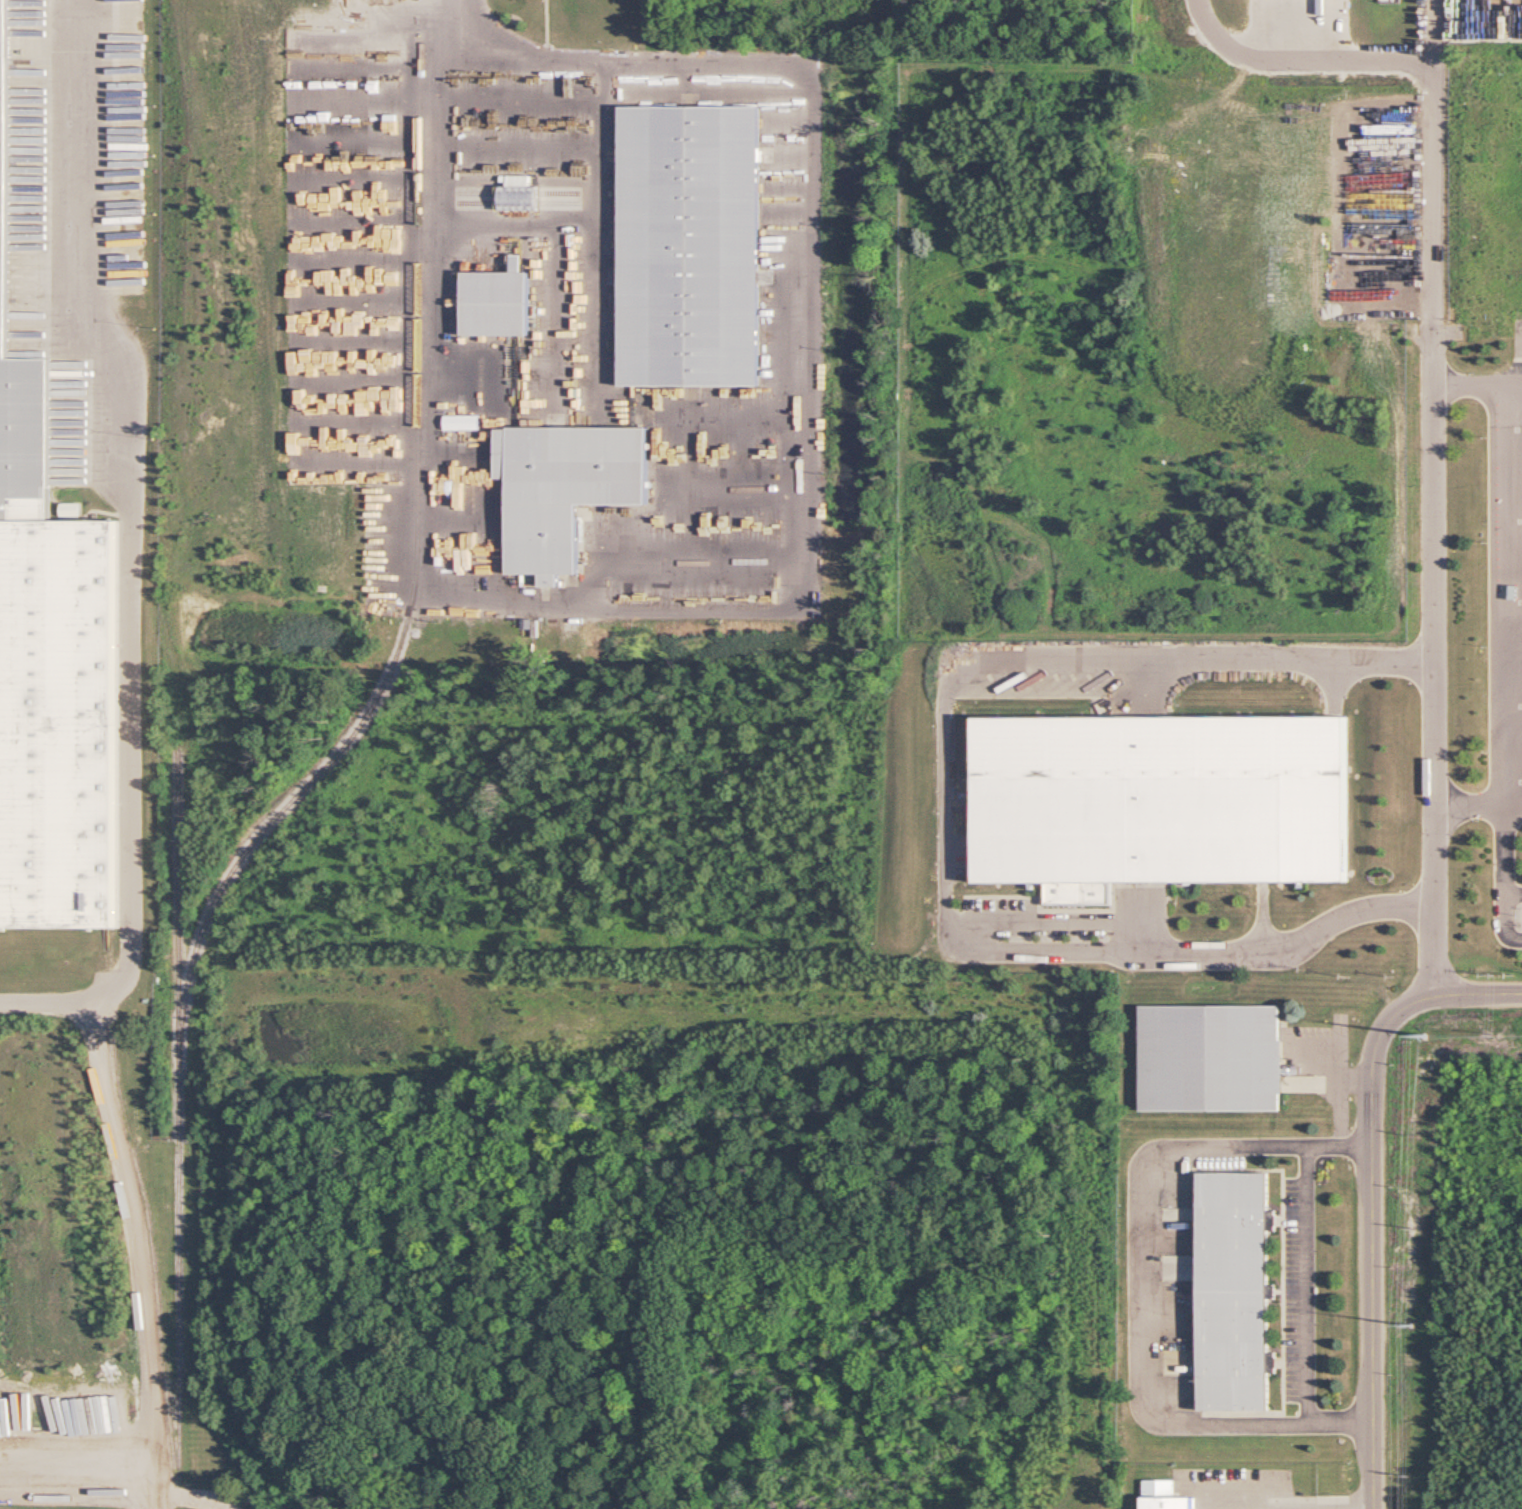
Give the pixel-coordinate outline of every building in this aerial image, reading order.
[(103,891),(96,494),(44,495),(36,0),(0,0),(0,893),(103,891)] [(614,81),(753,80),(754,368),(615,369),(614,81)] [(537,211),(538,186),(529,186),(530,176),(507,175),(507,186),(500,186),(499,210),(537,211)] [(455,240),(537,241),(537,314),(455,313),(455,240)] [(492,407),(644,403),(646,480),(579,481),(581,559),(496,561),(492,407)] [(444,416),(445,430),(480,429),(479,415),(444,416)] [(959,674),(1347,672),(1348,866),(1260,867),(1135,867),(960,869),(959,674)] [(1281,1005),(1140,1006),(1140,1111),(1282,1111),(1281,1005)] [(1199,1411),(1268,1411),(1268,1373),(1276,1373),(1276,1352),(1268,1352),(1268,1298),(1275,1298),(1275,1284),(1268,1284),(1268,1230),(1276,1230),(1276,1211),(1268,1211),(1268,1173),(1199,1173),(1199,1411)] [(1194,1497),(1173,1497),(1173,1480),(1143,1480),(1143,1508),(1194,1508),(1194,1497)]
